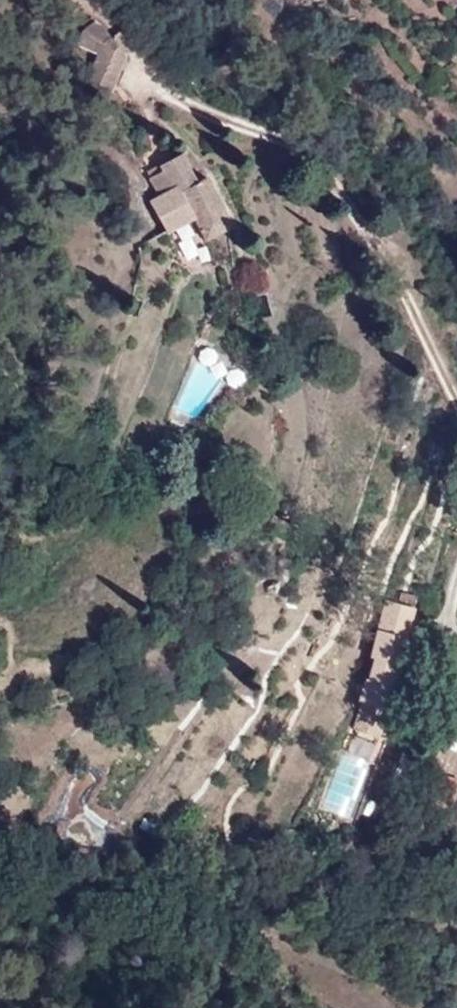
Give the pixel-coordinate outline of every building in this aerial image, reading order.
[(126,56),(125,55),(112,38),(104,27),(95,22),(84,30),(77,45),(97,54),(86,81),(111,92),(126,56)] [(112,38),(125,55),(141,43),(127,25),(112,38)] [(163,172),(151,179),(160,196),(150,202),(168,234),(195,219),(206,240),(232,225),(207,177),(196,184),(181,155),(160,166),(163,172)] [(369,603),(359,598),(352,613),(362,618),(369,603)] [(413,609),(386,601),(371,657),(375,658),(369,682),(365,681),(359,702),(363,703),(355,730),(378,737),(387,709),(390,710),(413,609)] [(322,806),(352,817),(374,760),(345,748),(322,806)] [(448,819),(456,787),(456,780),(436,773),(442,751),(436,750),(419,810),(448,819)]
